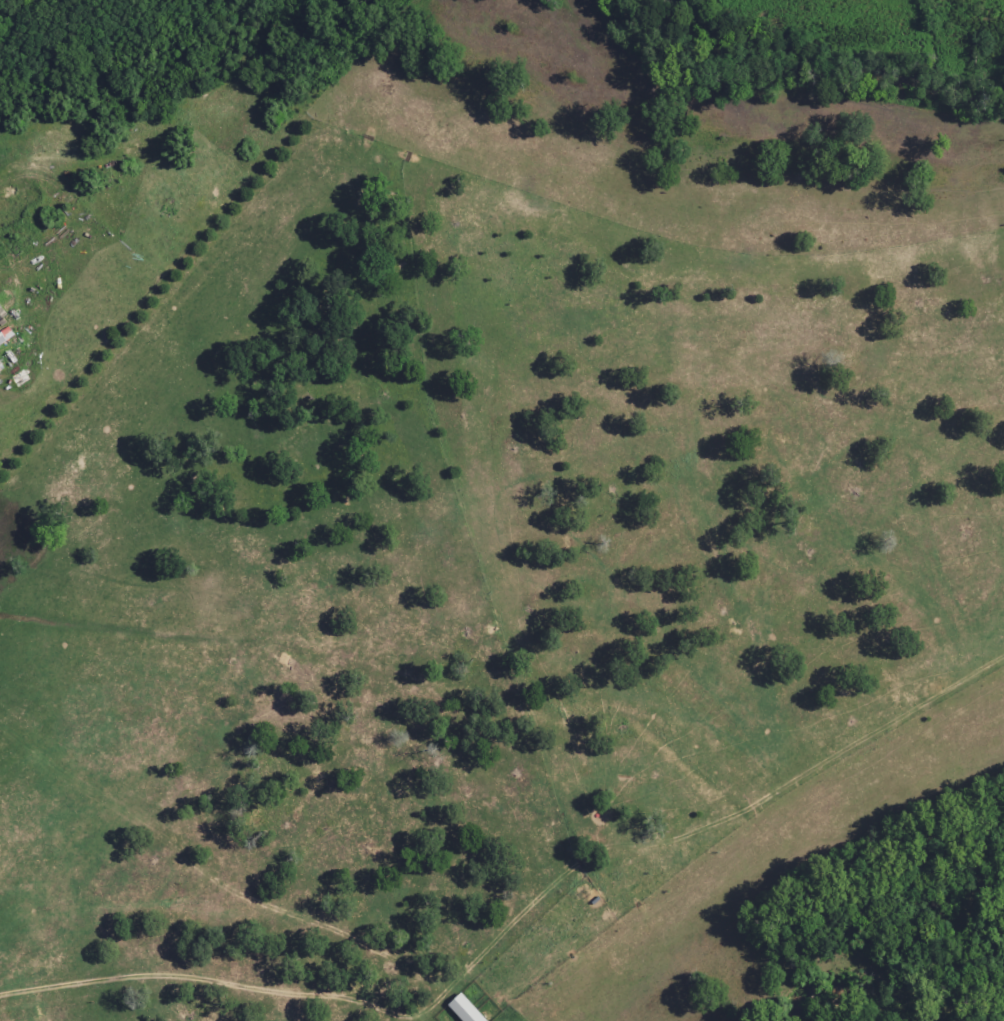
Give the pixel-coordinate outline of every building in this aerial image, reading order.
[(448,1020),(474,1020),(451,996),(437,1008),(448,1020)]
